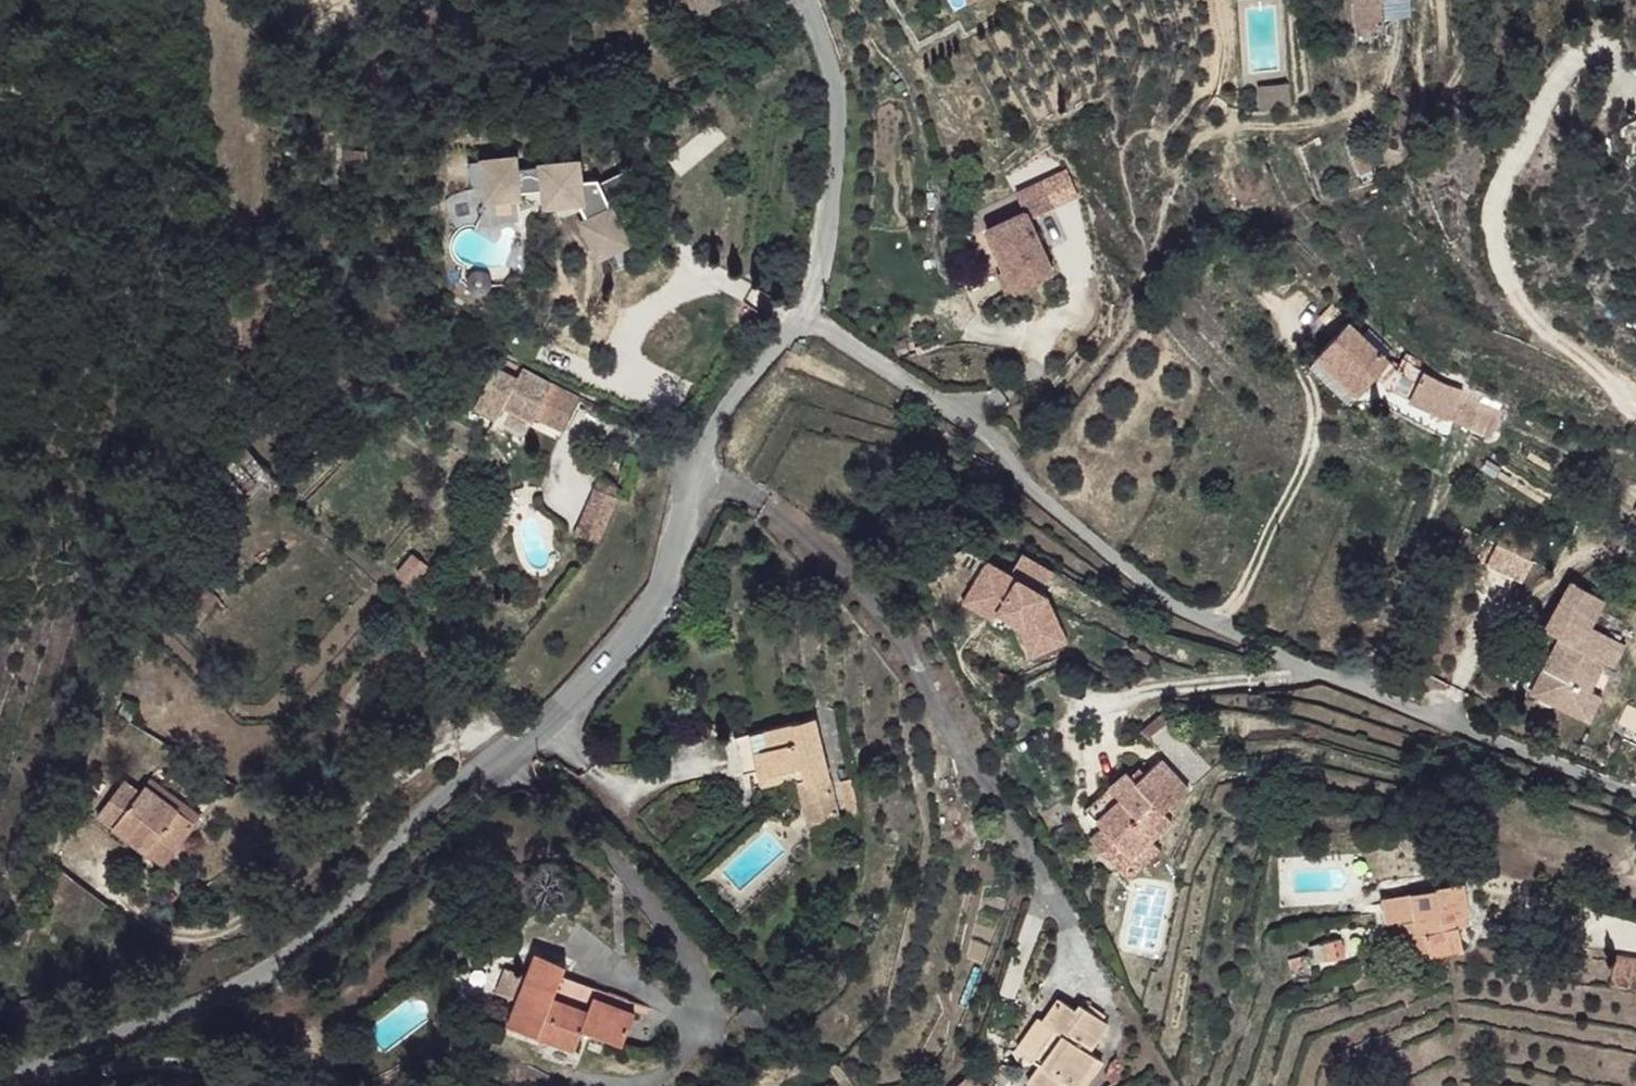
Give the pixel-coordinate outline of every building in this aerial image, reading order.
[(1357,27),(1383,28),(1384,0),(1357,0),(1357,27)] [(765,44),(755,27),(748,32),(758,47),(765,44)] [(1257,111),(1289,109),(1287,83),(1256,85),(1257,111)] [(633,103),(631,98),(621,105),(623,108),(633,103)] [(1361,132),(1346,139),(1362,167),(1376,162),(1361,132)] [(501,135),(494,169),(549,181),(561,182),(558,199),(580,206),(591,263),(620,257),(615,236),(627,233),(625,226),(638,222),(630,186),(603,192),(603,186),(584,183),(589,164),(530,151),(533,141),(501,135)] [(1024,206),(991,221),(1023,280),(1054,268),(1032,216),(1056,203),(1045,177),(1018,190),(1024,206)] [(561,182),(549,181),(546,198),(558,199),(561,182)] [(991,221),(989,223),(1006,264),(1009,263),(1018,281),(1023,280),(991,221)] [(1009,263),(1006,264),(1000,266),(1008,286),(1018,281),(1009,263)] [(1348,318),(1306,358),(1347,401),(1389,360),(1348,318)] [(1423,367),(1406,359),(1391,385),(1409,395),(1423,367)] [(401,371),(394,367),(388,371),(386,378),(390,383),(396,385),(402,380),(401,371)] [(515,378),(492,367),(473,405),(499,417),(503,406),(537,424),(540,418),(566,430),(582,396),(520,369),(515,378)] [(1458,385),(1423,367),(1409,395),(1455,417),(1456,413),(1460,404),(1452,399),(1458,385)] [(1481,397),(1458,385),(1452,399),(1460,404),(1456,413),(1472,419),(1481,397)] [(1504,408),(1481,397),(1472,419),(1456,413),(1455,417),(1491,434),(1504,408)] [(248,499),(273,475),(233,434),(208,457),(248,499)] [(619,498),(599,489),(581,534),(600,543),(619,498)] [(1490,537),(1489,540),(1527,558),(1529,553),(1490,537)] [(1527,558),(1489,540),(1483,557),(1521,574),(1527,558)] [(1062,571),(1032,552),(1018,572),(997,558),(980,585),(1001,599),(1005,611),(1023,622),(1037,656),(1073,642),(1054,595),(1049,592),(1062,571)] [(1483,557),(1473,581),(1513,597),(1521,574),(1483,557)] [(1605,596),(1575,579),(1549,626),(1562,634),(1545,667),(1559,676),(1546,700),(1557,705),(1565,683),(1583,651),(1577,646),(1589,626),(1605,596)] [(1001,599),(980,585),(971,599),(1001,618),(1005,611),(1001,599)] [(202,588),(184,605),(201,624),(219,605),(202,588)] [(1624,642),(1589,626),(1577,646),(1583,651),(1565,683),(1557,705),(1588,723),(1602,696),(1595,691),(1610,662),(1614,662),(1624,642)] [(1559,676),(1545,667),(1531,690),(1546,700),(1559,676)] [(731,729),(742,784),(767,779),(765,769),(794,762),(800,796),(828,791),(813,711),(731,729)] [(358,729),(350,723),(343,730),(351,737),(358,729)] [(1214,772),(1173,724),(1148,745),(1163,762),(1189,793),(1214,772)] [(765,769),(767,779),(777,776),(785,784),(793,821),(833,814),(828,791),(800,796),(794,762),(765,769)] [(1189,793),(1163,762),(1138,783),(1129,773),(1088,808),(1107,831),(1132,859),(1152,842),(1173,824),(1164,814),(1189,793)] [(127,783),(101,815),(151,852),(161,840),(175,850),(196,822),(149,785),(140,794),(127,783)] [(1132,859),(1107,831),(1097,839),(1131,879),(1161,853),(1152,842),(1132,859)] [(161,840),(151,852),(165,864),(175,850),(161,840)] [(1447,884),(1452,916),(1456,915),(1465,913),(1470,913),(1466,881),(1447,884)] [(1435,889),(1441,928),(1454,927),(1454,923),(1452,916),(1447,884),(1435,887),(1435,889)] [(1404,937),(1406,952),(1430,950),(1456,943),(1454,927),(1441,928),(1435,889),(1410,894),(1415,921),(1396,925),(1398,937),(1404,937)] [(1383,914),(1385,928),(1396,925),(1415,921),(1410,894),(1382,897),(1383,914)] [(1457,924),(1467,925),(1465,913),(1456,915),(1457,924)] [(1456,943),(1457,951),(1464,951),(1458,926),(1454,927),(1456,943)] [(1610,944),(1635,947),(1635,938),(1612,934),(1610,944)] [(1398,937),(1401,957),(1430,950),(1406,952),(1404,937),(1398,937)] [(1430,950),(1431,956),(1457,951),(1456,943),(1430,950)] [(1610,944),(1608,965),(1635,970),(1635,947),(1610,944)] [(1336,959),(1339,958),(1341,957),(1338,945),(1334,946),(1332,948),(1331,950),(1330,952),(1332,956),(1334,958),(1336,959)] [(1303,953),(1305,966),(1315,962),(1311,951),(1303,953)] [(519,1007),(509,1032),(575,1055),(582,1036),(624,1051),(639,1006),(562,978),(566,968),(535,958),(527,983),(519,1007)] [(1016,1058),(1050,1080),(1078,1048),(1075,1046),(1085,1029),(1075,1022),(1095,995),(1066,976),(1063,982),(1045,970),(1029,995),(1038,1001),(1018,1033),(1028,1039),(1016,1058)] [(506,975),(497,998),(519,1007),(527,983),(506,975)] [(1075,1046),(1078,1048),(1085,1042),(1091,1032),(1085,1029),(1075,1046)] [(1078,1048),(1050,1080),(1056,1084),(1080,1050),(1078,1048)]
